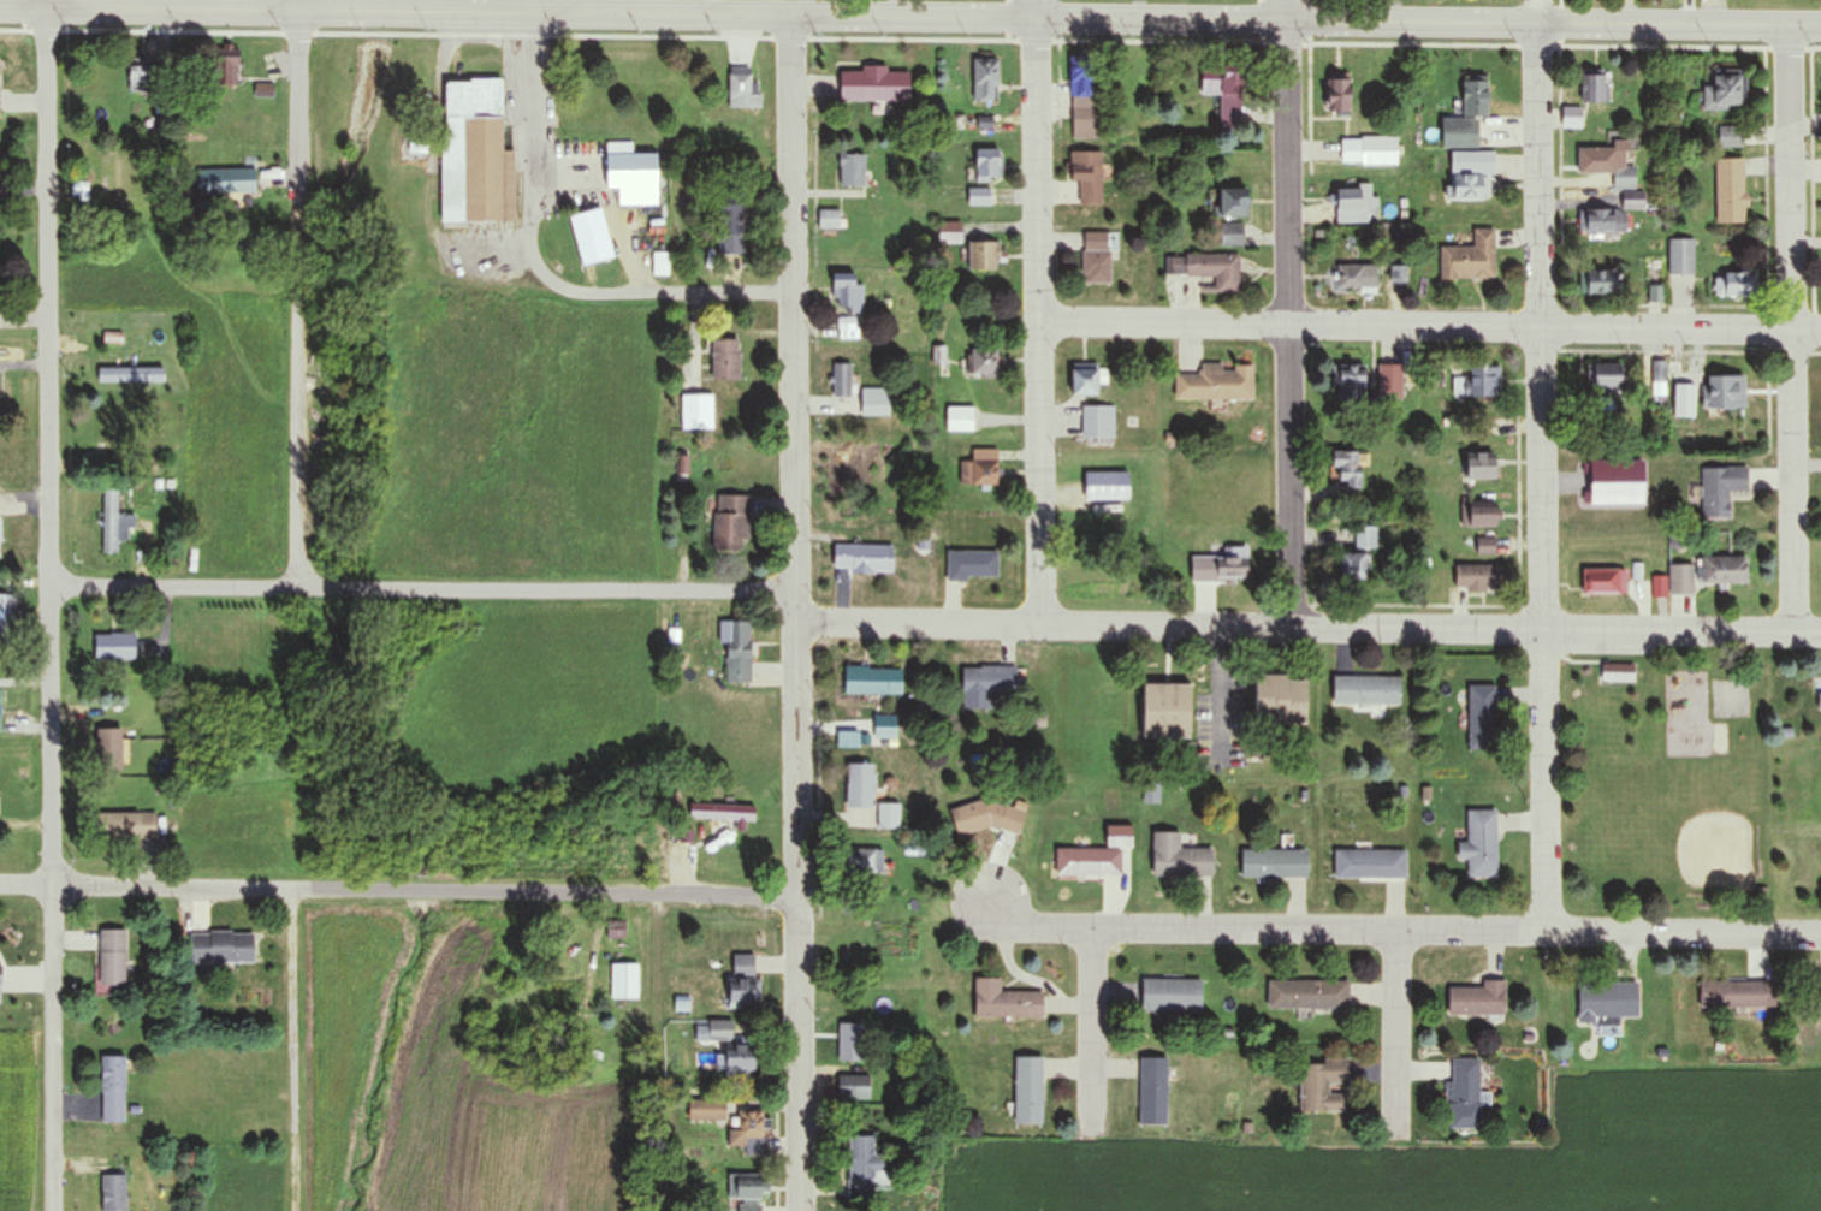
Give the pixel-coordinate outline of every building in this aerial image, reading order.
[(237,83),(238,49),(216,49),(216,83),(237,83)] [(1098,56),(1071,56),(1072,141),(1098,140),(1098,56)] [(128,91),(156,91),(156,58),(128,58),(128,91)] [(998,59),(973,59),(973,100),(998,100),(998,59)] [(1241,66),(1202,65),(1201,95),(1221,95),(1220,124),(1240,124),(1241,66)] [(759,108),(759,68),(729,68),(729,108),(759,108)] [(909,101),(909,69),(839,69),(839,101),(909,101)] [(1701,86),(1701,108),(1744,109),(1745,71),(1711,71),(1710,86),(1701,86)] [(1325,112),(1350,112),(1350,73),(1325,73),(1325,112)] [(1583,73),(1583,102),(1607,102),(1607,73),(1583,73)] [(1461,115),(1488,115),(1488,78),(1461,78),(1461,115)] [(514,150),(502,150),(502,80),(442,80),(442,221),(514,221),(514,150)] [(1442,118),(1442,147),(1478,147),(1478,118),(1442,118)] [(1719,147),(1743,147),(1743,126),(1719,126),(1719,147)] [(1364,162),(1364,139),(1341,139),(1341,162),(1364,162)] [(1613,148),(1577,147),(1577,173),(1614,174),(1613,188),(1636,188),(1636,166),(1627,165),(1627,140),(1613,140),(1613,148)] [(618,204),(658,204),(659,153),(633,153),(633,142),(606,142),(606,187),(619,187),(618,204)] [(975,182),(1001,182),(1001,149),(976,148),(975,182)] [(1452,199),(1493,199),(1493,151),(1452,151),(1452,199)] [(1070,182),(1078,182),(1078,205),(1102,205),(1102,152),(1070,152),(1070,182)] [(840,186),(866,186),(866,153),(840,153),(840,186)] [(1716,222),(1746,222),(1746,158),(1716,158),(1716,222)] [(198,194),(255,194),(255,168),(198,168),(198,194)] [(1336,186),(1336,223),(1372,223),(1372,186),(1336,186)] [(1247,216),(1247,188),(1212,188),(1212,216),(1247,216)] [(969,205),(989,205),(989,190),(969,190),(969,205)] [(1624,193),(1624,207),(1644,207),(1644,193),(1624,193)] [(743,253),(742,195),(717,196),(718,254),(743,253)] [(581,265),(614,258),(601,207),(569,214),(581,265)] [(846,229),(846,209),(820,209),(820,229),(846,229)] [(1626,232),(1626,210),(1584,210),(1584,232),(1626,232)] [(962,243),(962,221),(939,221),(939,243),(962,243)] [(1220,246),(1243,246),(1244,224),(1221,224),(1220,246)] [(1440,247),(1440,279),(1494,279),(1494,229),(1474,229),(1474,247),(1440,247)] [(1083,284),(1114,284),(1114,233),(1083,233),(1083,284)] [(1669,274),(1695,274),(1695,238),(1669,238),(1669,274)] [(998,270),(998,240),(968,240),(968,270),(998,270)] [(669,252),(654,252),(654,275),(669,275),(669,252)] [(1216,276),(1216,292),(1239,292),(1239,255),(1168,254),(1167,276),(1216,276)] [(1335,265),(1335,293),(1377,293),(1377,265),(1335,265)] [(1616,293),(1616,270),(1585,270),(1585,293),(1616,293)] [(863,284),(855,284),(855,272),(832,272),(832,288),(844,288),(844,313),(863,313),(863,284)] [(1717,272),(1717,296),(1756,296),(1756,272),(1717,272)] [(838,317),(838,338),(862,338),(862,317),(838,317)] [(712,380),(739,380),(739,338),(712,338),(712,380)] [(998,348),(969,348),(969,376),(998,376),(998,348)] [(833,397),(852,397),(852,363),(833,363),(833,397)] [(1071,364),(1071,395),(1099,395),(1099,364),(1071,364)] [(1175,375),(1175,400),(1253,400),(1253,364),(1200,364),(1200,375),(1175,375)] [(1621,364),(1593,364),(1593,388),(1621,388),(1621,364)] [(1364,366),(1338,366),(1338,401),(1364,401),(1364,366)] [(1403,400),(1403,366),(1378,366),(1378,400),(1403,400)] [(1501,367),(1479,367),(1479,397),(1501,397),(1501,367)] [(98,368),(98,382),(164,382),(164,368),(98,368)] [(1745,375),(1706,375),(1706,409),(1745,409),(1745,375)] [(861,416),(891,416),(891,388),(861,388),(861,416)] [(714,429),(714,394),(682,394),(682,429),(714,429)] [(946,432),(975,432),(975,407),(946,407),(946,432)] [(1082,407),(1082,439),(1116,439),(1116,407),(1082,407)] [(859,450),(835,450),(835,474),(859,474),(859,450)] [(998,450),(972,450),(972,462),(960,462),(960,486),(998,486),(998,450)] [(1332,471),(1338,471),(1338,488),(1361,488),(1361,452),(1332,452),(1332,471)] [(1465,483),(1494,483),(1494,453),(1465,453),(1465,483)] [(1103,477),(1146,477),(1146,454),(1103,454),(1103,477)] [(1701,519),(1728,519),(1728,491),(1748,491),(1748,468),(1701,468),(1701,519)] [(134,541),(134,515),(119,515),(119,488),(103,488),(103,554),(118,554),(118,541),(134,541)] [(1623,502),(1623,521),(1644,521),(1644,503),(1652,503),(1652,488),(1586,488),(1586,502),(1623,502)] [(749,496),(718,496),(718,553),(749,553),(749,496)] [(1467,527),(1500,527),(1500,503),(1467,503),(1467,527)] [(1356,549),(1378,549),(1378,528),(1356,528),(1356,549)] [(1478,554),(1494,554),(1494,540),(1478,540),(1478,554)] [(893,545),(834,545),(834,573),(893,573),(893,545)] [(998,551),(947,551),(947,581),(998,581),(998,551)] [(1339,580),(1370,580),(1370,554),(1339,554),(1339,580)] [(1215,578),(1247,578),(1247,558),(1215,558),(1215,578)] [(1748,584),(1748,558),(1700,558),(1700,584),(1748,584)] [(1501,566),(1455,566),(1455,592),(1501,592),(1501,566)] [(1694,566),(1669,566),(1669,596),(1694,596),(1694,566)] [(1626,569),(1582,569),(1582,596),(1626,596),(1626,569)] [(18,642),(18,595),(0,595),(0,642),(18,642)] [(751,622),(719,622),(719,646),(726,646),(726,683),(751,683),(751,622)] [(135,660),(135,633),(94,633),(94,660),(135,660)] [(1635,682),(1635,666),(1602,666),(1602,682),(1635,682)] [(962,696),(1017,696),(1017,667),(962,667),(962,696)] [(902,696),(902,669),(845,668),(845,695),(902,696)] [(1255,722),(1307,722),(1307,677),(1255,677),(1255,722)] [(1401,677),(1333,677),(1333,705),(1401,705),(1401,677)] [(1142,738),(1191,738),(1191,684),(1142,684),(1142,738)] [(1714,719),(1751,719),(1751,684),(1714,684),(1714,719)] [(1497,686),(1468,686),(1468,748),(1497,748),(1497,686)] [(875,741),(896,741),(897,717),(875,716),(875,741)] [(96,770),(121,770),(121,729),(96,729),(96,770)] [(847,809),(875,809),(875,765),(847,765),(847,809)] [(950,810),(958,841),(1024,823),(1020,807),(1007,810),(1003,796),(950,810)] [(690,820),(757,821),(757,805),(690,804),(690,820)] [(1458,843),(1459,861),(1468,861),(1468,878),(1497,877),(1496,810),(1468,810),(1468,843),(1458,843)] [(97,840),(156,840),(156,813),(97,813),(97,840)] [(1153,877),(1212,877),(1212,849),(1180,849),(1180,833),(1153,833),(1153,877)] [(841,850),(841,874),(884,874),(884,850),(841,850)] [(1056,850),(1056,876),(1121,876),(1121,850),(1056,850)] [(1241,879),(1307,879),(1307,850),(1241,850),(1241,879)] [(1335,880),(1407,880),(1407,851),(1335,851),(1335,880)] [(624,935),(623,922),(608,923),(609,937),(624,935)] [(125,930),(99,930),(99,986),(125,986),(125,930)] [(252,963),(252,933),(189,933),(189,963),(252,963)] [(759,956),(730,956),(730,1003),(759,1003),(759,956)] [(640,965),(612,965),(612,999),(640,999),(640,965)] [(975,1018),(1043,1018),(1043,992),(1001,992),(1001,979),(975,979),(975,1018)] [(1202,980),(1142,980),(1142,1012),(1202,1012),(1202,980)] [(1350,981),(1268,981),(1268,1010),(1350,1010),(1350,981)] [(1505,1016),(1505,981),(1482,981),(1482,987),(1449,987),(1449,1016),(1505,1016)] [(1701,981),(1701,1009),(1777,1008),(1777,981),(1701,981)] [(1638,1019),(1638,983),(1579,983),(1579,1027),(1621,1027),(1621,1019),(1638,1019)] [(710,1041),(733,1041),(733,1022),(710,1022),(710,1041)] [(839,1061),(867,1061),(867,1023),(839,1023),(839,1061)] [(761,1045),(724,1045),(724,1072),(761,1072),(761,1045)] [(125,1057),(101,1057),(101,1123),(125,1123),(125,1057)] [(1016,1125),(1043,1125),(1043,1057),(1016,1057),(1016,1125)] [(1168,1058),(1140,1058),(1140,1125),(1168,1125),(1168,1058)] [(1480,1059),(1449,1059),(1449,1130),(1480,1130),(1480,1059)] [(1300,1111),(1348,1111),(1348,1061),(1300,1061),(1300,1111)] [(839,1099),(870,1099),(870,1076),(839,1076),(839,1099)] [(727,1101),(689,1101),(689,1122),(727,1122),(727,1101)] [(765,1111),(730,1111),(730,1130),(729,1130),(729,1148),(746,1148),(746,1157),(765,1157),(765,1111)] [(891,1187),(891,1157),(875,1157),(875,1136),(848,1136),(848,1200),(877,1200),(877,1187),(891,1187)] [(102,1174),(102,1210),(126,1210),(126,1174),(102,1174)] [(736,1175),(736,1210),(762,1210),(762,1175),(736,1175)]
